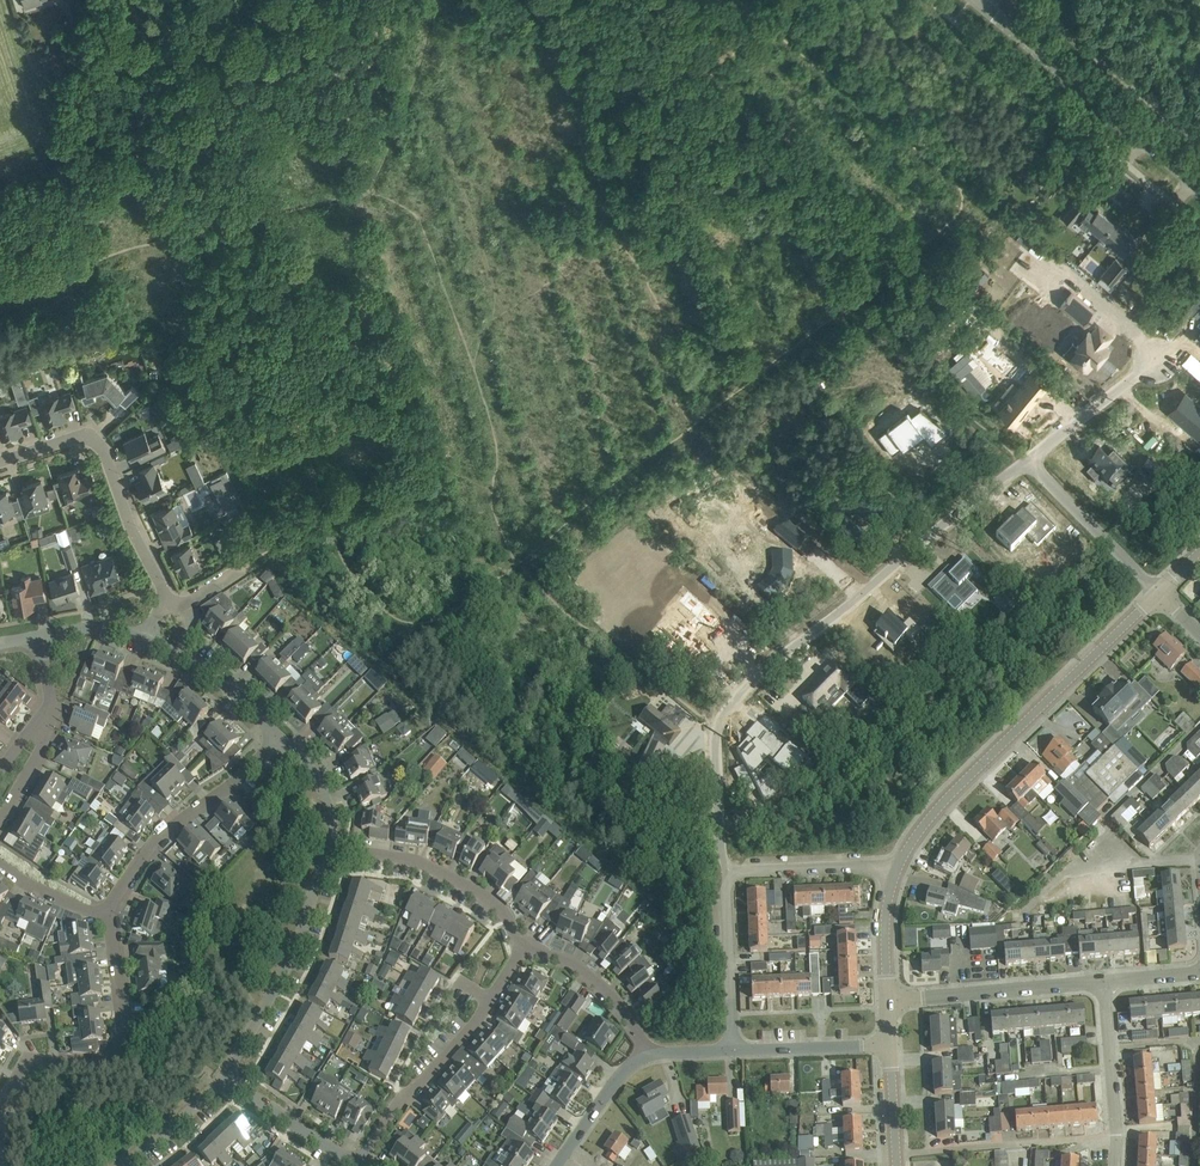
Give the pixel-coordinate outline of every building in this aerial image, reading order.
[(75,0),(65,0),(64,1),(71,23),(81,20),(75,0)] [(1078,200),(1063,218),(1071,225),(1076,219),(1085,208),(1086,207),(1078,200)] [(1085,208),(1076,219),(1078,220),(1077,222),(1087,230),(1089,227),(1101,237),(1113,223),(1098,210),(1095,214),(1088,208),(1087,209),(1085,208)] [(1113,223),(1101,237),(1110,244),(1123,255),(1135,241),(1113,223)] [(1129,269),(1115,258),(1101,276),(1114,287),(1129,269)] [(1061,305),(1085,325),(1095,312),(1071,292),(1061,305)] [(1078,348),(1069,359),(1078,366),(1079,364),(1087,370),(1094,361),(1096,363),(1109,348),(1105,345),(1112,336),(1098,325),(1092,333),(1089,331),(1076,347),(1078,348)] [(955,364),(950,370),(968,385),(987,401),(996,390),(977,374),(973,379),(955,364)] [(82,373),(73,377),(79,395),(82,394),(85,402),(88,401),(91,400),(96,398),(94,393),(104,390),(116,402),(119,399),(126,406),(140,393),(132,385),(126,391),(108,372),(84,381),(82,373)] [(1012,383),(1003,394),(1008,398),(1007,400),(1010,403),(1004,410),(1018,422),(1037,399),(1036,398),(1039,394),(1040,395),(1047,387),(1031,373),(1020,387),(1019,388),(1012,383)] [(76,407),(72,396),(71,392),(58,396),(40,402),(38,395),(28,398),(34,414),(41,411),(46,424),(66,418),(64,411),(76,407)] [(1169,413),(1179,422),(1181,419),(1195,431),(1199,425),(1199,407),(1185,394),(1169,413)] [(164,396),(155,400),(157,405),(166,401),(164,396)] [(28,410),(27,406),(15,410),(15,411),(0,416),(0,432),(2,439),(23,432),(20,425),(32,421),(28,410)] [(888,428),(878,436),(893,455),(902,447),(904,449),(923,435),(931,446),(950,432),(920,408),(920,409),(922,411),(913,418),(908,412),(888,427),(888,428)] [(145,431),(135,436),(124,441),(132,456),(147,449),(151,456),(166,449),(159,434),(148,439),(145,431)] [(171,450),(187,442),(182,432),(170,438),(173,442),(168,445),(171,450)] [(1094,451),(1084,460),(1093,469),(1087,475),(1095,483),(1101,477),(1106,483),(1108,484),(1109,483),(1117,475),(1124,482),(1135,470),(1113,448),(1107,454),(1099,445),(1094,451)] [(167,459),(164,454),(157,457),(159,461),(160,463),(167,459)] [(1148,457),(1140,465),(1154,479),(1162,471),(1148,457)] [(154,464),(150,466),(139,471),(143,479),(137,482),(146,501),(168,490),(159,472),(158,472),(154,464)] [(60,481),(62,486),(62,487),(65,495),(75,492),(78,499),(97,492),(91,475),(80,478),(77,469),(58,475),(60,481)] [(201,474),(192,479),(196,486),(205,482),(201,474)] [(41,480),(23,486),(25,493),(17,496),(18,499),(23,513),(24,516),(36,512),(34,505),(48,500),(41,480)] [(60,481),(54,483),(55,487),(56,489),(62,487),(62,486),(60,481)] [(55,487),(47,490),(50,499),(58,496),(56,489),(55,487)] [(23,513),(18,499),(12,501),(11,499),(9,500),(7,492),(0,494),(0,524),(3,523),(1,516),(15,512),(16,516),(23,513)] [(173,505),(165,509),(154,514),(161,527),(159,528),(163,538),(174,532),(179,542),(195,535),(188,520),(189,520),(190,516),(189,512),(185,510),(181,512),(181,513),(177,515),(173,505)] [(1013,520),(996,537),(1011,552),(1027,536),(1032,541),(1050,523),(1031,505),(1014,522),(1013,520)] [(784,520),(774,532),(797,551),(807,539),(784,520)] [(850,539),(856,531),(848,525),(842,532),(850,539)] [(78,563),(70,538),(67,528),(56,531),(68,567),(78,563)] [(55,532),(48,534),(38,538),(41,546),(51,543),(58,541),(55,532)] [(239,553),(229,533),(221,537),(231,557),(239,553)] [(190,545),(183,548),(172,553),(176,561),(174,561),(177,568),(179,567),(182,575),(200,566),(190,545)] [(771,577),(759,588),(771,601),(786,588),(792,573),(791,553),(773,554),(774,570),(771,577)] [(105,588),(103,583),(119,577),(112,555),(83,565),(92,592),(105,588)] [(933,589),(932,590),(942,600),(945,603),(947,605),(951,602),(955,598),(962,605),(972,595),(975,592),(977,593),(978,592),(974,588),(967,581),(978,570),(970,562),(965,557),(960,562),(952,570),(944,578),(943,579),(942,580),(945,582),(947,584),(941,589),(938,593),(933,589)] [(74,572),(50,580),(54,592),(52,593),(55,600),(56,600),(57,602),(68,598),(67,596),(80,592),(74,572)] [(268,572),(262,579),(267,584),(274,578),(268,572)] [(33,601),(46,599),(42,577),(31,579),(31,576),(22,577),(23,584),(12,586),(17,611),(34,608),(33,601)] [(661,627),(653,636),(675,656),(683,647),(689,652),(689,653),(699,662),(706,655),(707,656),(713,650),(695,634),(704,623),(711,629),(720,618),(688,589),(678,600),(690,610),(691,609),(696,614),(681,630),(677,627),(670,635),(661,627)] [(222,594),(219,597),(201,609),(208,620),(204,626),(216,637),(220,631),(223,634),(234,622),(227,616),(232,611),(231,602),(222,594)] [(1015,607),(1006,598),(999,605),(1008,614),(1012,610),(1015,607)] [(224,644),(234,654),(254,633),(249,629),(244,634),(239,629),(247,619),(242,614),(224,633),(230,638),(224,644)] [(877,630),(873,634),(882,643),(876,649),(877,650),(884,644),(893,653),(906,640),(911,646),(921,636),(922,636),(922,635),(910,623),(902,630),(888,616),(876,629),(877,630)] [(258,637),(254,633),(234,654),(244,663),(250,657),(256,663),(267,650),(261,644),(259,647),(253,642),(258,637)] [(1170,671),(1185,655),(1179,649),(1181,647),(1175,640),(1172,643),(1165,636),(1154,647),(1160,653),(1156,657),(1170,671)] [(936,643),(942,649),(947,644),(941,638),(936,643)] [(257,673),(266,683),(287,663),(292,657),(300,650),(293,643),(280,656),(283,659),(278,664),(272,658),(257,673)] [(300,650),(292,657),(298,663),(311,651),(305,645),(304,646),(300,650)] [(81,677),(101,685),(113,656),(106,653),(105,655),(100,653),(95,663),(88,660),(81,677)] [(121,693),(128,676),(120,673),(124,663),(118,661),(119,659),(113,656),(101,685),(121,693)] [(354,657),(348,664),(356,673),(361,677),(367,670),(368,670),(354,657)] [(302,678),(287,663),(266,683),(276,693),(282,687),(288,692),(297,683),(302,678)] [(1181,674),(1197,689),(1199,686),(1199,671),(1192,663),(1181,674)] [(825,676),(803,698),(830,726),(840,715),(827,702),(840,689),(860,709),(870,699),(850,678),(852,677),(846,671),(845,673),(836,664),(830,671),(828,670),(823,675),(825,676)] [(135,680),(128,676),(121,693),(134,698),(137,692),(144,695),(152,673),(146,670),(145,672),(139,670),(135,680)] [(639,672),(634,678),(640,683),(645,677),(639,672)] [(159,675),(152,673),(144,695),(141,701),(147,704),(161,710),(166,703),(156,699),(164,680),(158,677),(159,675)] [(287,704),(297,714),(317,694),(314,690),(315,688),(308,681),(307,683),(302,678),(297,683),(288,692),(293,698),(287,704)] [(0,685),(0,703),(15,714),(23,703),(18,699),(22,693),(4,679),(0,685)] [(382,679),(373,687),(379,693),(387,684),(382,679)] [(1112,688),(1105,695),(1130,721),(1139,712),(1139,713),(1152,700),(1137,685),(1130,693),(1121,683),(1114,690),(1112,688)] [(358,688),(352,695),(364,706),(371,699),(358,688)] [(183,718),(200,700),(196,696),(194,698),(188,692),(181,700),(173,692),(166,703),(162,709),(168,715),(173,709),(183,718)] [(313,717),(318,722),(332,709),(327,703),(322,708),(316,703),(321,698),(317,694),(297,714),(306,724),(313,717)] [(1100,704),(1093,711),(1110,728),(1111,727),(1117,733),(1130,721),(1105,695),(1098,702),(1100,704)] [(204,703),(200,700),(183,718),(193,727),(188,733),(194,738),(207,724),(201,719),(208,711),(202,705),(204,703)] [(15,714),(0,703),(0,722),(1,721),(6,725),(15,714)] [(644,716),(640,721),(655,733),(659,737),(653,750),(649,748),(642,762),(641,765),(656,772),(666,750),(665,749),(662,748),(666,743),(668,745),(669,746),(681,732),(677,728),(687,717),(676,707),(674,710),(669,705),(661,715),(651,706),(643,715),(644,716)] [(110,715),(90,706),(86,715),(76,711),(70,726),(78,729),(77,732),(92,738),(97,726),(104,729),(110,715)] [(324,742),(327,744),(348,723),(349,722),(343,716),(340,717),(332,709),(318,722),(324,728),(318,733),(326,740),(324,742)] [(396,728),(387,714),(375,721),(384,735),(396,728)] [(199,743),(209,752),(232,729),(228,726),(226,728),(220,722),(199,743)] [(348,723),(327,744),(329,747),(331,745),(338,753),(345,746),(350,751),(364,738),(356,730),(355,730),(348,723)] [(738,750),(737,751),(745,766),(746,768),(738,772),(741,778),(740,779),(744,787),(745,786),(748,792),(756,788),(758,790),(764,803),(765,803),(764,801),(763,798),(774,792),(768,781),(761,784),(760,782),(755,773),(754,770),(767,755),(769,757),(774,762),(777,764),(789,775),(793,770),(794,772),(802,764),(800,762),(804,758),(806,760),(810,763),(810,762),(793,746),(790,743),(789,744),(790,745),(792,747),(788,751),(786,750),(757,723),(746,735),(749,738),(751,740),(742,749),(745,752),(743,754),(743,755),(745,757),(743,760),(741,757),(738,750)] [(438,727),(427,740),(436,748),(447,735),(438,727)] [(235,732),(232,729),(209,752),(214,757),(215,756),(226,767),(241,752),(235,745),(239,741),(233,734),(235,732)] [(1195,745),(1199,741),(1199,732),(1191,741),(1195,745)] [(1102,736),(1091,746),(1098,752),(1104,758),(1114,748),(1102,736)] [(1124,738),(1114,748),(1137,772),(1148,762),(1124,738)] [(65,739),(55,762),(77,771),(79,764),(85,767),(92,750),(65,739)] [(1048,751),(1043,756),(1052,765),(1057,760),(1060,763),(1054,770),(1060,777),(1076,761),(1070,755),(1072,753),(1059,740),(1048,751)] [(1195,745),(1191,741),(1187,745),(1187,751),(1196,760),(1199,755),(1199,750),(1195,745)] [(1085,763),(1065,782),(1095,813),(1109,800),(1123,786),(1137,772),(1114,748),(1104,758),(1092,770),(1085,763)] [(367,750),(360,753),(349,757),(352,764),(345,767),(351,780),(370,772),(372,777),(378,774),(367,750)] [(464,750),(458,756),(462,760),(468,754),(464,750)] [(186,770),(172,755),(161,766),(166,771),(161,776),(178,794),(182,791),(179,789),(186,783),(179,776),(186,770)] [(448,765),(436,755),(423,772),(435,781),(448,765)] [(113,764),(120,766),(123,759),(115,756),(113,764)] [(1174,757),(1170,761),(1182,773),(1189,767),(1181,758),(1174,757)] [(1175,780),(1182,773),(1170,761),(1166,765),(1167,773),(1175,780)] [(138,774),(126,764),(120,770),(133,780),(138,774)] [(455,775),(459,778),(462,774),(450,765),(444,774),(452,780),(455,775)] [(1034,765),(1020,778),(1038,797),(1043,802),(1055,790),(1050,785),(1052,784),(1046,777),(1034,765)] [(1191,783),(1199,793),(1199,772),(1197,768),(1192,773),(1197,777),(1191,783)] [(122,787),(128,780),(118,772),(113,780),(122,787)] [(1143,778),(1137,772),(1123,786),(1129,791),(1143,778)] [(1149,782),(1160,794),(1166,788),(1161,782),(1163,781),(1156,774),(1149,782)] [(40,788),(65,802),(68,797),(62,794),(66,787),(47,776),(40,788)] [(138,788),(139,789),(152,801),(160,794),(167,801),(173,795),(175,797),(178,794),(161,776),(156,781),(151,776),(138,788)] [(379,776),(372,779),(361,784),(364,790),(357,793),(362,806),(372,802),(374,807),(382,803),(380,799),(387,796),(379,776)] [(1025,810),(1038,797),(1020,778),(1006,792),(1018,804),(1025,810)] [(73,780),(68,788),(87,800),(93,790),(88,787),(73,780)] [(88,787),(93,790),(101,793),(105,787),(91,780),(88,787)] [(1065,782),(1064,781),(1055,791),(1064,801),(1061,804),(1075,819),(1078,817),(1090,830),(1101,819),(1095,813),(1065,782)] [(1153,801),(1160,794),(1149,782),(1141,789),(1153,801)] [(1180,794),(1192,806),(1199,799),(1199,793),(1191,783),(1180,794)] [(507,786),(502,793),(514,803),(520,796),(507,786)] [(1123,786),(1109,800),(1114,805),(1129,791),(1123,786)] [(54,821),(65,802),(40,788),(33,800),(41,804),(37,811),(54,821)] [(153,802),(152,801),(139,789),(125,808),(131,813),(148,825),(152,820),(150,819),(155,813),(148,808),(153,802)] [(1180,794),(1169,804),(1182,817),(1192,806),(1180,794)] [(522,807),(526,801),(521,797),(517,804),(522,807)] [(1132,798),(1127,803),(1131,807),(1136,812),(1141,807),(1132,798)] [(238,842),(248,833),(258,823),(248,813),(239,803),(233,809),(229,804),(216,817),(224,825),(223,827),(238,842)] [(1124,831),(1129,826),(1121,817),(1131,807),(1127,803),(1111,818),(1124,831)] [(1169,804),(1159,814),(1171,827),(1182,817),(1169,804)] [(1018,822),(1006,810),(997,819),(988,810),(975,823),(984,832),(985,832),(994,842),(1008,827),(1010,830),(1018,822)] [(34,817),(26,812),(22,820),(19,818),(17,823),(38,836),(45,825),(51,828),(55,821),(54,821),(37,811),(34,817)] [(92,811),(85,817),(91,824),(98,818),(92,811)] [(428,840),(430,841),(438,824),(438,823),(429,822),(430,813),(420,811),(418,820),(409,819),(408,829),(398,827),(395,842),(420,846),(420,845),(427,846),(428,840)] [(113,827),(126,837),(131,830),(138,835),(142,830),(144,831),(148,825),(131,813),(126,819),(122,816),(113,827)] [(1148,824),(1160,837),(1171,827),(1159,814),(1155,818),(1153,815),(1149,816),(1144,820),(1148,824)] [(384,819),(376,817),(364,815),(362,830),(370,831),(369,838),(388,841),(390,829),(383,828),(384,819)] [(1035,833),(1041,827),(1029,815),(1023,821),(1035,833)] [(545,817),(533,831),(542,839),(554,825),(545,817)] [(45,840),(38,836),(17,823),(14,828),(16,829),(12,837),(19,840),(14,849),(34,863),(40,853),(39,852),(41,848),(41,846),(45,840)] [(1160,837),(1148,824),(1143,829),(1138,823),(1132,829),(1137,835),(1149,848),(1160,837)] [(453,859),(456,853),(463,836),(438,824),(430,841),(436,844),(434,849),(441,852),(440,853),(453,859)] [(221,849),(219,847),(210,838),(202,829),(196,834),(191,829),(178,842),(186,851),(185,852),(192,859),(201,850),(210,859),(221,849)] [(96,843),(121,861),(125,856),(123,855),(128,849),(108,834),(105,831),(96,843)] [(464,834),(463,836),(456,853),(463,857),(460,862),(469,868),(469,869),(471,871),(486,849),(464,834)] [(533,834),(522,846),(532,855),(543,843),(533,834)] [(970,850),(967,847),(958,839),(946,854),(958,864),(964,857),(971,863),(977,857),(970,851),(970,850)] [(117,866),(121,861),(96,843),(91,849),(94,852),(91,856),(111,871),(115,865),(117,866)] [(993,862),(1001,855),(990,844),(983,852),(993,862)] [(63,846),(61,850),(70,857),(73,853),(63,846)] [(487,874),(493,879),(510,858),(496,846),(487,856),(485,854),(476,865),(482,870),(479,873),(484,877),(487,874)] [(510,858),(493,879),(499,884),(496,887),(501,891),(504,889),(510,894),(528,872),(510,858)] [(185,882),(175,873),(166,865),(152,882),(171,898),(185,882)] [(107,879),(90,866),(85,872),(80,867),(68,883),(86,894),(92,886),(97,889),(101,884),(103,885),(107,879)] [(1155,878),(1154,870),(1132,872),(1133,880),(1155,878)] [(998,871),(992,877),(1009,894),(1016,888),(998,871)] [(976,892),(980,882),(965,875),(961,885),(976,892)] [(1162,884),(1163,892),(1181,890),(1179,875),(1162,877),(1157,878),(1158,885),(1162,884)] [(515,903),(526,912),(546,888),(536,879),(533,882),(527,877),(514,892),(520,897),(515,903)] [(618,880),(614,887),(620,890),(624,884),(618,880)] [(350,893),(369,900),(371,892),(382,896),(383,890),(355,881),(354,884),(353,884),(350,893)] [(9,911),(0,905),(9,893),(2,887),(4,885),(0,882),(0,922),(2,924),(5,918),(9,911)] [(207,893),(195,882),(188,890),(200,901),(207,893)] [(546,888),(526,912),(536,921),(540,916),(549,922),(563,899),(557,895),(556,896),(546,888)] [(853,888),(838,889),(839,907),(840,923),(855,923),(855,915),(846,915),(846,906),(854,906),(853,888)] [(838,889),(824,890),(824,907),(839,907),(838,889)] [(786,909),(795,909),(804,908),(805,918),(811,918),(810,916),(810,908),(809,890),(785,891),(786,909)] [(824,890),(809,890),(810,908),(810,916),(825,915),(824,907),(824,890)] [(947,894),(942,892),(930,890),(927,904),(944,909),(945,903),(954,905),(956,898),(947,895),(947,894)] [(987,901),(962,890),(958,907),(984,914),(987,901)] [(1157,907),(1182,905),(1181,890),(1163,892),(1164,900),(1157,901),(1157,907)] [(748,908),(766,907),(765,892),(748,893),(748,908)] [(783,907),(782,892),(774,892),(775,908),(783,907)] [(350,894),(347,907),(375,916),(377,911),(367,907),(369,900),(350,893),(349,894),(350,894)] [(412,929),(427,903),(425,902),(426,901),(416,895),(406,913),(413,917),(407,926),(412,929)] [(14,901),(9,911),(5,918),(19,924),(17,928),(26,932),(39,904),(26,899),(23,905),(14,901)] [(571,904),(563,899),(549,922),(558,927),(556,933),(569,939),(579,917),(578,917),(579,915),(568,910),(571,904)] [(181,907),(170,903),(158,900),(155,909),(143,905),(138,920),(136,920),(133,930),(153,937),(159,916),(168,919),(171,909),(179,912),(181,907)] [(427,903),(412,929),(416,932),(422,922),(429,927),(430,925),(440,908),(438,910),(427,903)] [(39,904),(26,932),(25,935),(43,942),(46,936),(48,937),(56,920),(49,916),(51,910),(39,904)] [(1166,921),(1183,920),(1182,905),(1157,907),(1164,907),(1166,921)] [(345,909),(342,919),(361,925),(363,918),(374,921),(375,916),(347,907),(346,909),(345,909)] [(647,912),(653,917),(657,912),(652,907),(647,912)] [(749,923),(767,922),(766,907),(748,908),(749,923)] [(431,938),(436,941),(451,915),(440,908),(430,925),(437,929),(431,938)] [(1136,915),(1136,908),(1121,910),(1121,922),(1129,921),(1129,915),(1136,915)] [(795,921),(795,909),(786,909),(787,921),(795,921)] [(1112,911),(1113,923),(1121,922),(1121,910),(1112,911)] [(69,942),(90,939),(88,925),(83,926),(82,918),(65,911),(61,921),(63,932),(67,932),(69,942)] [(1094,912),(1085,913),(1085,925),(1095,924),(1094,918),(1094,912)] [(608,917),(602,914),(597,921),(603,924),(608,917)] [(451,915),(436,941),(448,948),(453,939),(463,921),(454,916),(454,917),(451,915)] [(579,917),(569,939),(581,944),(584,938),(592,941),(596,936),(603,924),(592,919),(591,922),(579,917)] [(361,925),(342,919),(339,929),(340,929),(339,932),(367,941),(369,936),(364,934),(366,928),(361,926),(361,925)] [(607,919),(603,924),(596,936),(602,941),(596,948),(602,953),(599,957),(604,961),(613,951),(619,944),(615,940),(622,932),(607,919)] [(1159,937),(1167,936),(1185,934),(1183,920),(1166,921),(1158,922),(1159,937)] [(472,927),(463,921),(453,939),(459,943),(454,952),(459,955),(474,929),(471,928),(472,927)] [(795,921),(787,921),(787,936),(805,935),(805,931),(796,932),(795,921)] [(749,923),(750,938),(767,937),(767,922),(749,923)] [(995,927),(995,928),(997,945),(998,945),(998,944),(1005,943),(1004,932),(1012,932),(1012,931),(1012,925),(995,927)] [(855,926),(837,927),(838,935),(838,950),(856,949),(855,926)] [(825,927),(814,928),(814,936),(826,936),(825,927)] [(838,935),(837,927),(825,927),(826,936),(838,935)] [(935,927),(935,939),(950,939),(950,927),(935,927)] [(997,949),(995,928),(970,930),(971,951),(997,949)] [(1057,943),(1049,943),(1050,962),(1066,960),(1065,955),(1072,954),(1070,928),(1062,929),(1063,936),(1057,937),(1057,943)] [(1078,928),(1070,928),(1072,954),(1079,954),(1080,959),(1095,958),(1093,936),(1087,937),(1086,932),(1078,933),(1078,928)] [(916,930),(904,930),(905,948),(917,947),(916,930)] [(1101,935),(1093,936),(1095,958),(1110,956),(1107,931),(1101,932),(1101,935)] [(1125,955),(1123,937),(1114,937),(1114,931),(1107,931),(1110,956),(1125,955)] [(367,941),(339,932),(335,945),(363,954),(363,953),(353,950),(355,943),(365,946),(367,941)] [(684,934),(679,939),(685,944),(690,939),(684,934)] [(1167,936),(1168,951),(1186,950),(1185,934),(1167,936)] [(1123,937),(1125,955),(1140,954),(1138,935),(1131,936),(1123,937)] [(395,937),(391,947),(408,954),(412,945),(395,937)] [(768,952),(767,937),(750,938),(750,952),(768,952)] [(0,948),(0,949),(16,955),(19,947),(0,939),(0,948)] [(66,958),(67,964),(86,961),(85,954),(92,953),(90,939),(69,942),(59,944),(61,958),(66,958)] [(798,950),(806,950),(805,939),(797,939),(798,950)] [(635,961),(639,957),(643,953),(633,943),(629,947),(622,940),(619,944),(613,951),(618,957),(612,963),(617,969),(614,972),(618,977),(628,967),(635,961)] [(1050,962),(1049,943),(1034,945),(1036,963),(1050,962)] [(191,944),(181,945),(183,965),(193,964),(191,944)] [(140,982),(138,982),(139,993),(161,990),(158,974),(161,973),(160,962),(159,956),(165,956),(165,945),(146,945),(146,955),(139,955),(139,957),(139,965),(138,965),(139,975),(140,982)] [(361,959),(363,954),(335,945),(334,947),(333,947),(329,957),(349,963),(351,956),(361,959)] [(1034,945),(1019,946),(1021,964),(1036,963),(1034,945)] [(1021,964),(1019,946),(1004,947),(1006,966),(1021,964)] [(856,949),(838,950),(839,964),(857,964),(856,949)] [(27,960),(37,963),(41,953),(31,950),(27,960)] [(810,962),(819,961),(818,951),(809,951),(810,962)] [(949,967),(948,952),(931,953),(931,958),(922,958),(923,974),(940,973),(940,967),(949,967)] [(791,954),(780,955),(781,963),(792,962),(791,954)] [(780,955),(769,955),(769,963),(781,963),(780,955)] [(632,994),(638,989),(650,980),(655,976),(656,974),(643,957),(640,959),(639,957),(635,961),(628,967),(634,974),(627,980),(631,986),(627,988),(632,994)] [(93,961),(86,961),(67,964),(66,964),(69,986),(79,984),(101,981),(99,968),(94,968),(93,961)] [(811,978),(820,978),(819,961),(810,962),(811,978)] [(322,976),(348,989),(351,984),(341,980),(345,972),(327,963),(322,973),(323,973),(322,976)] [(767,972),(766,963),(751,964),(751,973),(767,972)] [(857,964),(839,964),(840,979),(857,978),(857,964)] [(38,985),(48,983),(46,969),(36,965),(35,965),(38,985)] [(56,966),(47,967),(50,982),(56,982),(55,975),(59,972),(58,965),(56,966)] [(378,969),(370,965),(366,974),(374,978),(378,969)] [(409,972),(406,976),(432,991),(433,989),(434,989),(440,980),(422,970),(413,965),(409,972)] [(515,988),(522,991),(535,998),(539,991),(542,993),(549,981),(532,972),(529,979),(522,975),(515,988)] [(781,975),(781,980),(782,997),(797,997),(796,979),(796,974),(781,975)] [(346,994),(348,989),(322,976),(316,988),(333,996),(336,989),(346,994)] [(413,986),(409,993),(425,1003),(432,991),(406,976),(403,981),(413,986)] [(650,980),(638,989),(643,994),(639,998),(644,1004),(641,1007),(645,1012),(669,991),(668,989),(665,986),(664,985),(655,976),(650,980)] [(811,978),(796,979),(797,997),(820,996),(820,978),(811,978)] [(857,978),(840,979),(840,995),(858,994),(857,978)] [(831,979),(823,980),(823,995),(831,995),(831,984),(835,984),(835,980),(831,980),(831,979)] [(766,980),(752,981),(753,999),(767,998),(766,980)] [(781,980),(766,980),(767,998),(782,997),(781,980)] [(102,995),(101,981),(79,984),(80,995),(71,996),(73,1007),(94,1005),(99,1004),(98,996),(102,995)] [(374,981),(371,986),(376,989),(379,983),(374,981)] [(50,983),(48,983),(38,985),(40,1001),(19,1004),(22,1024),(46,1020),(45,1010),(53,1009),(50,983)] [(342,1001),(333,996),(316,988),(314,990),(309,999),(336,1013),(341,1004),(342,1001)] [(395,995),(393,1000),(419,1014),(425,1003),(409,993),(403,990),(399,997),(395,995)] [(539,1001),(535,998),(522,991),(517,998),(511,994),(503,1006),(524,1020),(531,1008),(534,1010),(539,1001)] [(577,996),(567,1009),(576,1015),(586,1002),(577,996)] [(1193,1016),(1199,1016),(1199,997),(1191,998),(1193,1016)] [(1176,999),(1177,1018),(1193,1016),(1191,998),(1176,999)] [(1178,1023),(1177,1018),(1176,999),(1160,1000),(1162,1019),(1171,1018),(1171,1024),(1178,1023)] [(419,1014),(393,1000),(390,1004),(399,1009),(395,1017),(413,1027),(418,1017),(417,1017),(419,1014)] [(1145,1002),(1147,1021),(1147,1028),(1155,1028),(1154,1020),(1162,1019),(1160,1000),(1145,1002)] [(341,1004),(340,1006),(346,1009),(348,1004),(342,1001),(341,1004)] [(1131,1022),(1147,1021),(1145,1002),(1129,1003),(1131,1022)] [(365,1004),(362,1009),(369,1013),(372,1008),(365,1004)] [(94,1005),(73,1007),(66,1009),(67,1011),(71,1011),(72,1014),(73,1013),(74,1019),(79,1019),(80,1029),(102,1026),(100,1012),(95,1013),(94,1005)] [(300,1017),(316,1027),(326,1032),(328,1028),(319,1022),(323,1015),(306,1005),(300,1015),(301,1015),(300,1017)] [(497,1029),(513,1041),(519,1032),(518,1031),(524,1020),(503,1006),(496,1018),(502,1022),(497,1029)] [(1084,1007),(1068,1009),(1070,1027),(1085,1026),(1084,1007)] [(1068,1009),(1053,1010),(1054,1029),(1070,1027),(1068,1009)] [(1053,1010),(1037,1011),(1039,1030),(1054,1029),(1053,1010)] [(1037,1011),(1022,1013),(1024,1032),(1039,1030),(1037,1011)] [(555,1012),(551,1017),(558,1022),(562,1016),(555,1012)] [(1008,1033),(1024,1032),(1022,1013),(1007,1014),(1008,1033)] [(992,1034),(1008,1033),(1007,1014),(991,1016),(992,1034)] [(316,1027),(300,1017),(293,1029),(319,1044),(322,1039),(312,1034),(316,1027)] [(596,1018),(589,1028),(592,1030),(585,1040),(602,1052),(611,1038),(613,1040),(618,1033),(596,1018)] [(975,1034),(981,1034),(979,1018),(968,1019),(969,1035),(975,1034)] [(931,1036),(957,1035),(956,1020),(931,1021),(931,1036)] [(377,1031),(404,1044),(410,1032),(393,1024),(389,1031),(380,1027),(377,1031)] [(549,1035),(554,1029),(547,1024),(542,1030),(549,1035)] [(103,1040),(102,1026),(80,1029),(81,1038),(71,1039),(73,1053),(92,1055),(96,1055),(99,1049),(98,1040),(103,1040)] [(319,1044),(293,1029),(292,1032),(291,1031),(286,1040),(303,1050),(307,1043),(316,1049),(319,1044)] [(477,1041),(496,1059),(505,1049),(506,1050),(513,1041),(497,1029),(491,1036),(486,1031),(477,1041)] [(1188,1029),(1178,1030),(1179,1038),(1189,1037),(1188,1029)] [(1179,1038),(1178,1030),(1168,1030),(1169,1039),(1179,1038)] [(381,1048),(399,1057),(404,1048),(403,1047),(404,1044),(377,1031),(377,1032),(375,1036),(385,1041),(381,1048)] [(1158,1031),(1148,1032),(1148,1040),(1158,1039),(1158,1031)] [(355,1036),(349,1032),(343,1044),(349,1047),(355,1036)] [(1148,1040),(1148,1032),(1132,1034),(1132,1041),(1148,1040)] [(580,1044),(566,1034),(562,1040),(561,1042),(574,1052),(580,1044)] [(958,1048),(957,1035),(931,1036),(932,1051),(957,1050),(958,1050),(958,1048)] [(1086,1038),(1070,1039),(1071,1047),(1087,1045),(1086,1038)] [(1071,1047),(1070,1039),(1061,1040),(1061,1048),(1071,1047)] [(282,1050),(280,1052),(305,1067),(308,1062),(299,1057),(303,1050),(286,1040),(281,1049),(282,1050)] [(467,1062),(482,1076),(488,1070),(487,1069),(496,1059),(477,1041),(467,1052),(473,1056),(467,1062)] [(1049,1041),(1040,1042),(1042,1064),(1051,1063),(1049,1041)] [(1042,1064),(1040,1042),(1030,1043),(1032,1064),(1042,1064)] [(1013,1073),(1010,1045),(1000,1046),(1001,1061),(995,1062),(996,1075),(1013,1073)] [(958,1056),(973,1056),(973,1047),(958,1048),(958,1050),(957,1050),(958,1056)] [(366,1056),(392,1069),(394,1066),(395,1066),(399,1057),(381,1048),(378,1055),(368,1050),(366,1056)] [(1182,1070),(1191,1069),(1189,1049),(1176,1050),(1177,1058),(1181,1058),(1181,1064),(1182,1070)] [(305,1067),(280,1052),(273,1064),(289,1073),(289,1072),(293,1066),(303,1071),(305,1067)] [(594,1065),(584,1058),(577,1054),(572,1061),(566,1056),(561,1064),(586,1081),(592,1072),(590,1071),(594,1065)] [(392,1069),(366,1056),(363,1060),(373,1065),(369,1072),(387,1081),(392,1069)] [(973,1056),(958,1056),(958,1063),(958,1064),(962,1064),(973,1064),(973,1060),(973,1056)] [(1135,1076),(1152,1075),(1151,1058),(1134,1060),(1135,1076)] [(447,1074),(466,1092),(475,1082),(476,1083),(482,1076),(467,1062),(462,1069),(457,1064),(447,1074)] [(958,1063),(933,1064),(934,1079),(952,1078),(963,1078),(962,1064),(958,1064),(958,1063)] [(299,1078),(289,1072),(289,1073),(273,1064),(272,1066),(271,1066),(266,1075),(275,1080),(272,1086),(279,1091),(286,1077),(296,1083),(299,1078)] [(1181,1064),(1168,1065),(1168,1073),(1182,1072),(1182,1070),(1181,1064)] [(527,1090),(537,1072),(528,1067),(518,1085),(527,1090)] [(306,1068),(302,1075),(313,1081),(317,1074),(306,1068)] [(582,1087),(556,1069),(548,1081),(574,1098),(582,1087)] [(1192,1082),(1191,1069),(1182,1070),(1182,1072),(1183,1082),(1192,1082)] [(323,1111),(340,1085),(336,1083),(336,1080),(329,1076),(327,1077),(321,1073),(309,1093),(315,1098),(312,1104),(323,1111)] [(457,1102),(466,1092),(447,1074),(438,1085),(443,1090),(438,1095),(450,1107),(449,1107),(452,1110),(458,1103),(457,1102)] [(1077,1077),(1078,1085),(1095,1083),(1095,1075),(1077,1077)] [(1135,1076),(1137,1092),(1153,1091),(1152,1075),(1135,1076)] [(842,1091),(860,1091),(859,1076),(842,1076),(842,1091)] [(1077,1077),(1060,1078),(1062,1091),(1072,1090),(1072,1086),(1078,1086),(1078,1085),(1077,1077)] [(790,1094),(789,1090),(789,1078),(771,1079),(772,1085),(765,1085),(765,1093),(772,1093),(772,1094),(790,1094)] [(952,1093),(952,1078),(934,1079),(935,1094),(952,1093)] [(1061,1086),(1060,1078),(1045,1079),(1046,1095),(1052,1094),(1051,1087),(1061,1086)] [(1039,1080),(1027,1081),(1028,1090),(1040,1089),(1039,1080)] [(574,1098),(548,1081),(541,1092),(538,1090),(533,1096),(546,1105),(550,1099),(566,1110),(574,1098)] [(709,1087),(702,1087),(697,1088),(697,1101),(698,1104),(711,1103),(710,1097),(727,1096),(726,1081),(709,1082),(709,1087)] [(830,1081),(822,1081),(822,1092),(830,1092),(830,1081)] [(1016,1091),(1028,1090),(1027,1081),(998,1084),(999,1097),(1016,1096),(1016,1091)] [(638,1104),(646,1119),(664,1109),(660,1101),(667,1097),(660,1084),(644,1092),(648,1099),(638,1104)] [(340,1085),(323,1111),(335,1119),(339,1113),(345,1116),(356,1099),(357,1097),(351,1093),(352,1092),(340,1085)] [(445,1113),(449,1107),(450,1107),(438,1095),(433,1090),(423,1101),(428,1106),(423,1112),(437,1124),(446,1114),(445,1113)] [(822,1092),(816,1093),(816,1104),(831,1103),(831,1099),(843,1098),(843,1106),(861,1106),(860,1091),(842,1091),(830,1092),(822,1092)] [(960,1091),(960,1099),(975,1098),(975,1094),(975,1091),(960,1091)] [(1137,1092),(1138,1108),(1155,1107),(1153,1091),(1137,1092)] [(494,1112),(503,1117),(515,1098),(506,1092),(494,1112)] [(1171,1105),(1180,1105),(1189,1104),(1188,1093),(1179,1094),(1180,1096),(1171,1097),(1171,1105)] [(532,1121),(550,1133),(558,1121),(542,1111),(546,1105),(533,1096),(529,1102),(532,1105),(528,1110),(536,1116),(532,1121)] [(975,1098),(960,1099),(960,1107),(976,1106),(975,1098)] [(363,1104),(356,1099),(345,1116),(343,1119),(355,1127),(359,1121),(366,1125),(376,1109),(364,1102),(363,1104)] [(697,1101),(690,1102),(691,1118),(698,1118),(698,1111),(698,1104),(697,1104),(697,1101)] [(790,1101),(790,1113),(817,1113),(817,1104),(799,1104),(799,1101),(790,1101)] [(738,1102),(727,1103),(728,1133),(739,1133),(739,1128),(744,1128),(743,1116),(738,1116),(738,1102)] [(1189,1104),(1180,1105),(1181,1119),(1177,1120),(1178,1127),(1191,1127),(1189,1104)] [(507,1112),(514,1117),(518,1109),(511,1105),(507,1112)] [(936,1122),(954,1121),(953,1106),(935,1107),(936,1122)] [(1164,1122),(1162,1106),(1155,1107),(1138,1108),(1139,1125),(1164,1122)] [(1080,1109),(1081,1126),(1097,1124),(1096,1107),(1080,1109)] [(1081,1126),(1080,1109),(1064,1110),(1065,1127),(1081,1126)] [(1065,1127),(1064,1110),(1048,1112),(1049,1128),(1065,1127)] [(1049,1128),(1048,1112),(1032,1113),(1033,1130),(1049,1128)] [(1033,1130),(1032,1113),(1015,1114),(1017,1131),(1033,1130)] [(228,1125),(248,1146),(252,1143),(245,1135),(251,1129),(238,1115),(228,1125)] [(542,1144),(550,1133),(532,1121),(529,1126),(515,1116),(506,1129),(522,1140),(527,1134),(542,1144)] [(689,1117),(673,1122),(684,1155),(699,1150),(689,1117)] [(1000,1118),(994,1118),(989,1119),(990,1134),(1002,1133),(1000,1118)] [(842,1121),(843,1136),(862,1135),(861,1120),(842,1121)] [(955,1130),(954,1121),(936,1122),(937,1137),(961,1136),(961,1130),(955,1130)] [(469,1124),(455,1140),(462,1146),(476,1130),(469,1124)] [(225,1126),(217,1133),(231,1148),(237,1142),(244,1150),(248,1146),(228,1125),(226,1127),(225,1126)] [(824,1137),(833,1136),(832,1125),(824,1125),(824,1137)] [(506,1129),(501,1136),(507,1141),(501,1150),(523,1165),(527,1165),(534,1156),(519,1145),(522,1140),(506,1129)] [(226,1153),(231,1148),(217,1133),(210,1140),(211,1141),(208,1143),(229,1165),(233,1161),(226,1153)] [(404,1163),(421,1141),(416,1138),(410,1145),(395,1134),(386,1148),(393,1154),(390,1157),(395,1161),(397,1159),(404,1163)] [(1190,1135),(1176,1134),(1176,1143),(1189,1143),(1190,1135)] [(628,1143),(625,1141),(615,1135),(605,1149),(610,1152),(606,1158),(613,1162),(616,1157),(618,1158),(628,1143)] [(833,1136),(824,1137),(825,1148),(833,1148),(833,1142),(845,1142),(845,1151),(863,1150),(862,1135),(843,1136),(833,1136)] [(815,1137),(800,1137),(800,1150),(815,1150),(815,1137)] [(1140,1139),(1139,1155),(1156,1156),(1156,1140),(1140,1139)] [(434,1161),(428,1156),(426,1158),(419,1153),(425,1145),(421,1141),(404,1163),(407,1165),(430,1165),(434,1161)] [(229,1165),(208,1143),(199,1152),(212,1165),(218,1161),(223,1165),(228,1165),(229,1165)] [(260,1144),(253,1150),(260,1158),(267,1151),(260,1144)] [(461,1147),(458,1151),(459,1155),(463,1158),(468,1152),(461,1147)] [(295,1158),(282,1150),(272,1165),(290,1165),(295,1158)] [(501,1150),(496,1157),(492,1154),(485,1165),(486,1165),(523,1165),(501,1150)] [(666,1158),(671,1165),(683,1165),(687,1163),(677,1150),(666,1158)] [(1037,1152),(1036,1165),(1044,1165),(1044,1160),(1048,1161),(1049,1152),(1037,1152)] [(1139,1155),(1138,1165),(1155,1165),(1156,1156),(1139,1155)] [(182,1165),(199,1165),(192,1157),(181,1165),(182,1165)] [(955,1164),(959,1165),(963,1165),(966,1161),(959,1157),(955,1164)] [(1179,1157),(1179,1165),(1188,1165),(1189,1158),(1179,1157)]
